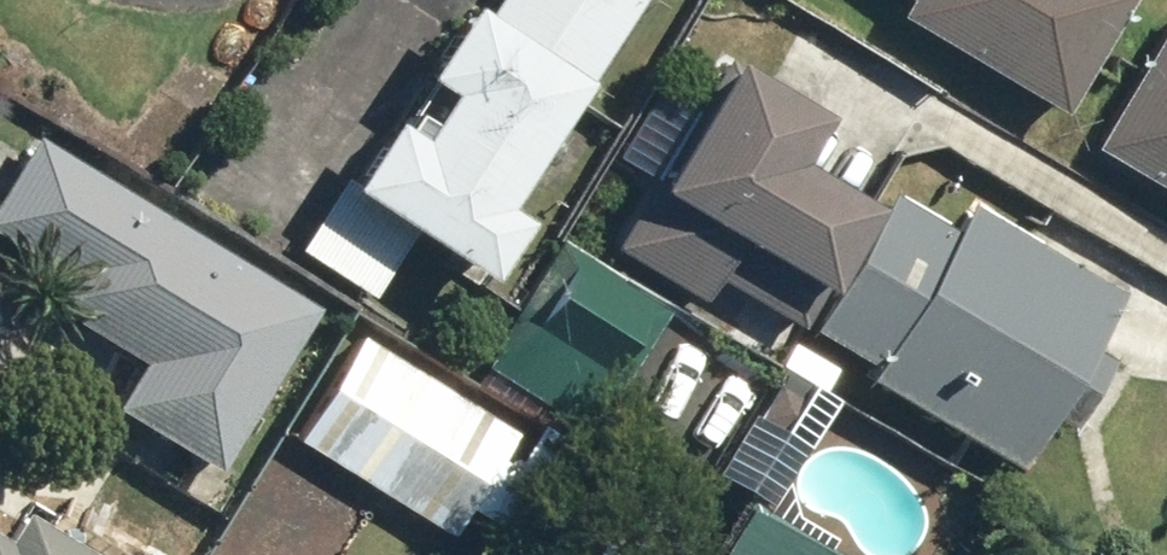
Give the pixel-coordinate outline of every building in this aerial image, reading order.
[(561,109),(630,0),(481,0),(462,30),(438,15),(385,99),(408,115),(396,135),(372,120),(284,257),(361,306),(391,258),(452,297),(491,234),(472,221),(548,101),(561,109)] [(885,2),(872,24),(1043,125),(1117,0),(882,0),(885,2)] [(1077,152),(1166,210),(1166,12),(1077,152)] [(714,61),(687,105),(677,99),(633,174),(643,180),(594,261),(691,319),(721,269),(794,313),(847,223),(769,176),(806,115),(714,61)] [(105,418),(206,480),(306,320),(21,141),(0,175),(0,256),(57,292),(40,320),(131,377),(105,418)] [(1082,366),(1065,357),(1104,286),(952,202),(934,235),(867,198),(789,340),(852,374),(844,390),(999,476),(1023,433),(1040,442),(1082,366)] [(659,314),(552,243),(470,367),(576,437),(659,314)] [(439,551),(455,525),(485,542),(517,488),(487,471),(512,429),(351,334),(279,455),(439,551)] [(726,505),(697,554),(813,554),(726,505)] [(10,513),(0,530),(0,554),(80,554),(10,513)]
